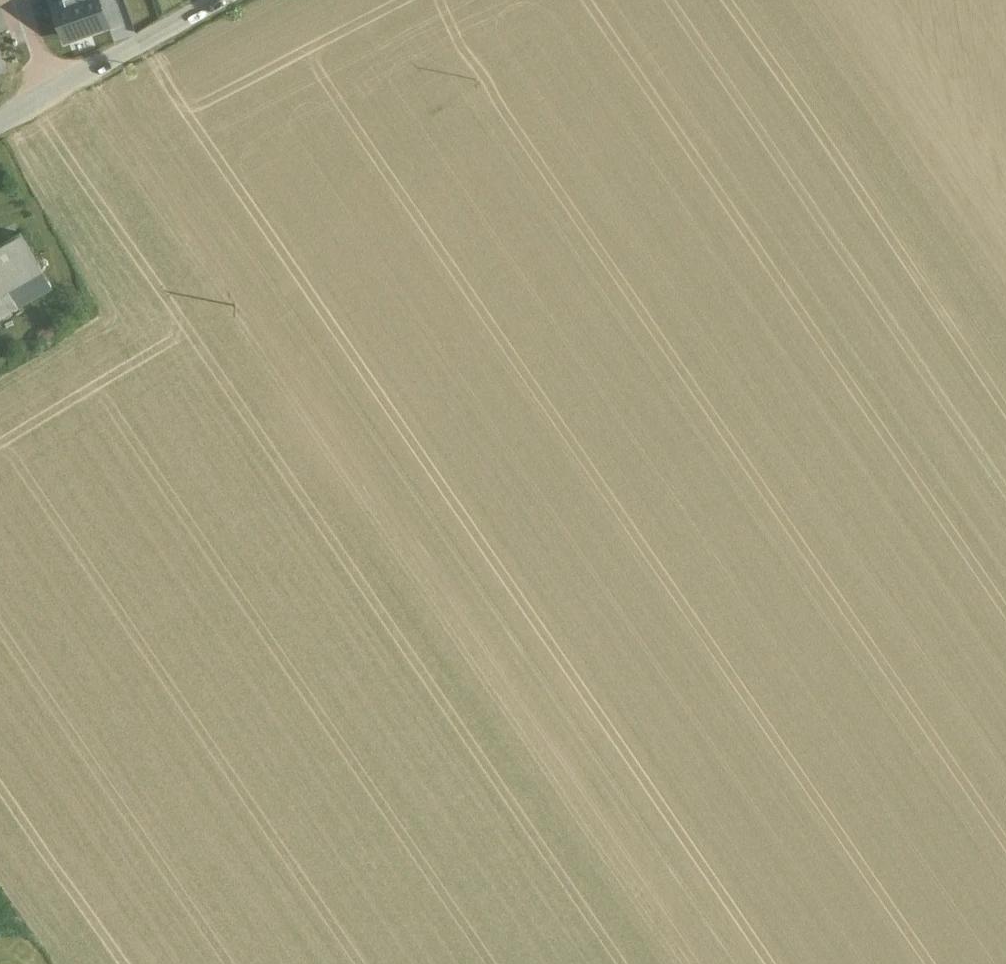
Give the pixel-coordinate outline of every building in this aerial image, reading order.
[(64,39),(109,24),(101,0),(50,0),(64,39)] [(0,244),(0,293),(42,269),(21,232),(0,244)] [(52,286),(42,269),(0,293),(0,316),(52,286)]
